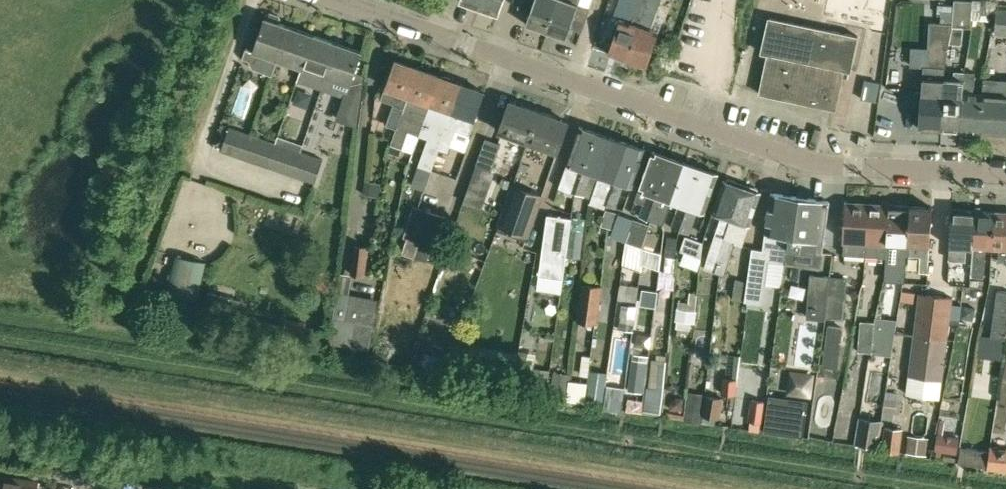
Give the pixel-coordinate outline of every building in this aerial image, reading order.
[(477,7),(496,13),(501,0),(480,0),(477,7)] [(556,0),(534,0),(526,23),(545,30),(556,0)] [(545,30),(564,37),(568,26),(581,31),(589,9),(576,4),(577,0),(556,0),(545,30)] [(648,0),(636,0),(629,21),(620,18),(608,54),(627,60),(648,0)] [(627,60),(646,67),(658,31),(650,28),(660,0),(648,0),(627,60)] [(952,26),(953,26),(963,27),(971,27),(972,18),(973,1),(960,0),(954,0),(953,18),(952,24),(952,26)] [(1005,34),(1005,9),(996,8),(994,33),(1005,34)] [(276,59),(288,25),(279,22),(280,18),(278,15),(269,12),(265,13),(264,17),(258,34),(255,33),(252,35),(249,43),(251,46),(254,47),(252,51),(265,55),(260,71),(271,75),(276,59)] [(769,17),(761,53),(767,54),(759,92),(835,109),(844,70),(850,71),(858,36),(857,36),(769,17)] [(915,94),(914,102),(917,105),(920,106),(919,128),(940,130),(943,81),(943,80),(944,67),(949,44),(950,42),(953,26),(952,26),(952,24),(940,23),(930,22),(928,66),(923,65),(921,92),(918,92),(915,94)] [(276,59),(301,67),(312,33),(288,25),(276,59)] [(320,89),(325,75),(336,41),(312,33),(301,67),(297,78),(296,81),(320,89)] [(361,49),(336,41),(325,75),(320,89),(331,93),(343,97),(336,119),(357,126),(364,75),(354,71),(361,49)] [(386,125),(396,128),(399,119),(418,67),(394,59),(380,99),(393,103),(386,125)] [(399,119),(396,128),(390,144),(402,148),(408,131),(418,134),(439,75),(418,67),(399,119)] [(940,130),(960,131),(963,93),(964,72),(954,72),(953,81),(953,82),(943,81),(940,130)] [(963,93),(960,131),(980,132),(982,94),(974,93),(975,73),(964,72),(963,93)] [(418,134),(427,138),(417,164),(431,168),(443,135),(462,83),(452,79),(451,76),(444,74),(441,75),(439,75),(418,134)] [(979,133),(1005,134),(1005,80),(983,78),(982,94),(980,132),(979,133)] [(865,79),(860,98),(876,102),(880,83),(865,79)] [(462,83),(443,135),(454,138),(458,126),(470,130),(484,91),(462,83)] [(498,130),(527,141),(538,110),(509,100),(498,130)] [(568,121),(538,110),(527,141),(557,151),(568,121)] [(220,150),(244,158),(252,134),(228,126),(227,129),(220,127),(214,144),(221,147),(220,150)] [(597,132),(580,126),(567,163),(575,166),(567,190),(576,193),(597,132)] [(592,172),(599,175),(612,137),(597,132),(576,193),(584,195),(592,172)] [(252,134),(244,158),(267,165),(275,142),(252,134)] [(267,165),(290,173),(299,150),(301,144),(277,136),(275,142),(267,165)] [(605,209),(607,204),(628,143),(612,137),(599,175),(589,203),(605,209)] [(475,164),(476,164),(491,170),(500,143),(485,138),(475,164)] [(645,149),(628,143),(607,204),(616,207),(624,184),(632,186),(645,149)] [(299,150),(290,173),(314,181),(322,157),(299,150)] [(668,156),(652,150),(634,201),(642,204),(638,216),(646,219),(668,156)] [(684,162),(668,156),(646,219),(654,222),(662,224),(671,199),(684,162)] [(684,162),(671,199),(679,202),(670,227),(678,229),(700,168),(684,162)] [(718,174),(700,168),(678,229),(687,232),(695,208),(704,211),(718,174)] [(707,258),(718,262),(742,186),(736,184),(737,181),(727,178),(726,181),(723,180),(712,212),(721,215),(714,234),(716,235),(707,258)] [(497,226),(528,236),(529,237),(544,195),(511,184),(497,226)] [(748,188),(742,186),(718,262),(714,273),(723,276),(735,243),(742,246),(749,224),(760,192),(757,191),(758,189),(749,185),(748,188)] [(746,281),(743,301),(761,303),(767,261),(784,263),(786,249),(788,236),(794,196),(771,193),(762,250),(751,249),(746,281)] [(788,236),(786,249),(821,254),(823,241),(828,201),(810,198),(794,196),(788,236)] [(864,255),(865,240),(868,203),(846,201),(842,254),(864,255)] [(885,257),(886,241),(888,204),(868,203),(865,240),(864,255),(876,256),(885,257)] [(906,258),(910,206),(888,204),(886,241),(885,257),(906,258)] [(414,257),(429,212),(414,206),(403,236),(407,238),(402,253),(414,257)] [(931,207),(910,206),(906,258),(906,264),(919,265),(919,272),(926,273),(931,207)] [(953,208),(949,258),(949,260),(966,260),(967,247),(972,247),(974,210),(953,208)] [(615,229),(619,214),(619,213),(605,209),(601,225),(615,229)] [(972,271),(971,271),(971,276),(984,277),(986,248),(992,248),(995,211),(974,210),(972,247),(974,247),(972,271)] [(995,211),(992,248),(999,248),(998,260),(1005,260),(1005,212),(995,211)] [(426,261),(427,257),(431,246),(434,247),(445,217),(429,212),(414,257),(426,261)] [(547,215),(539,275),(563,279),(566,257),(569,231),(571,218),(547,215)] [(633,218),(628,234),(625,241),(623,257),(641,264),(643,248),(643,245),(650,224),(633,218)] [(569,231),(566,257),(578,258),(581,232),(569,231)] [(661,254),(659,270),(674,272),(677,257),(675,257),(678,237),(667,235),(664,255),(661,254)] [(680,250),(701,258),(703,242),(685,235),(680,250)] [(368,246),(354,244),(350,275),(364,276),(368,246)] [(199,300),(207,261),(176,255),(168,294),(199,300)] [(809,314),(825,315),(829,276),(810,274),(806,313),(809,314)] [(847,278),(829,276),(825,315),(843,317),(847,278)] [(594,321),(599,286),(582,284),(577,318),(594,321)] [(915,293),(902,290),(900,301),(913,303),(915,293)] [(208,291),(205,306),(238,314),(242,299),(208,291)] [(331,316),(334,317),(329,341),(369,349),(374,325),(375,325),(379,299),(336,291),(331,316)] [(997,291),(991,337),(1005,339),(1005,334),(1005,292),(997,291)] [(950,298),(918,294),(908,371),(941,375),(950,298)] [(962,305),(959,317),(972,321),(975,308),(962,305)] [(676,308),(675,320),(677,320),(676,328),(677,328),(692,330),(693,323),(695,323),(696,310),(695,310),(678,308),(676,308)] [(635,317),(620,315),(618,329),(633,331),(635,317)] [(872,352),(874,322),(860,321),(858,351),(872,352)] [(828,325),(822,366),(838,368),(843,327),(828,325)] [(789,362),(792,338),(772,335),(769,359),(789,362)] [(504,357),(499,377),(515,380),(520,360),(504,357)] [(607,373),(591,370),(587,398),(603,400),(607,373)] [(569,373),(553,371),(551,387),(567,389),(569,373)] [(631,371),(628,391),(641,392),(643,373),(631,371)] [(731,396),(732,379),(720,378),(719,395),(731,396)] [(647,386),(644,411),(661,413),(664,389),(648,387),(647,386)] [(705,394),(689,392),(685,420),(701,422),(705,394)] [(769,394),(763,430),(803,436),(808,400),(769,394)] [(626,399),(625,410),(640,412),(641,401),(626,399)] [(749,421),(750,421),(762,423),(765,402),(752,400),(749,421)] [(720,406),(705,404),(703,415),(718,417),(720,406)] [(875,445),(879,421),(860,418),(857,443),(875,445)] [(884,426),(882,450),(898,452),(901,428),(884,426)] [(938,434),(935,450),(957,454),(959,438),(938,434)] [(928,437),(908,435),(907,452),(926,454),(928,437)] [(990,445),(988,469),(1005,471),(1005,448),(990,445)] [(958,462),(985,466),(987,450),(961,446),(958,462)] [(0,476),(0,488),(36,488),(37,482),(0,476)]
